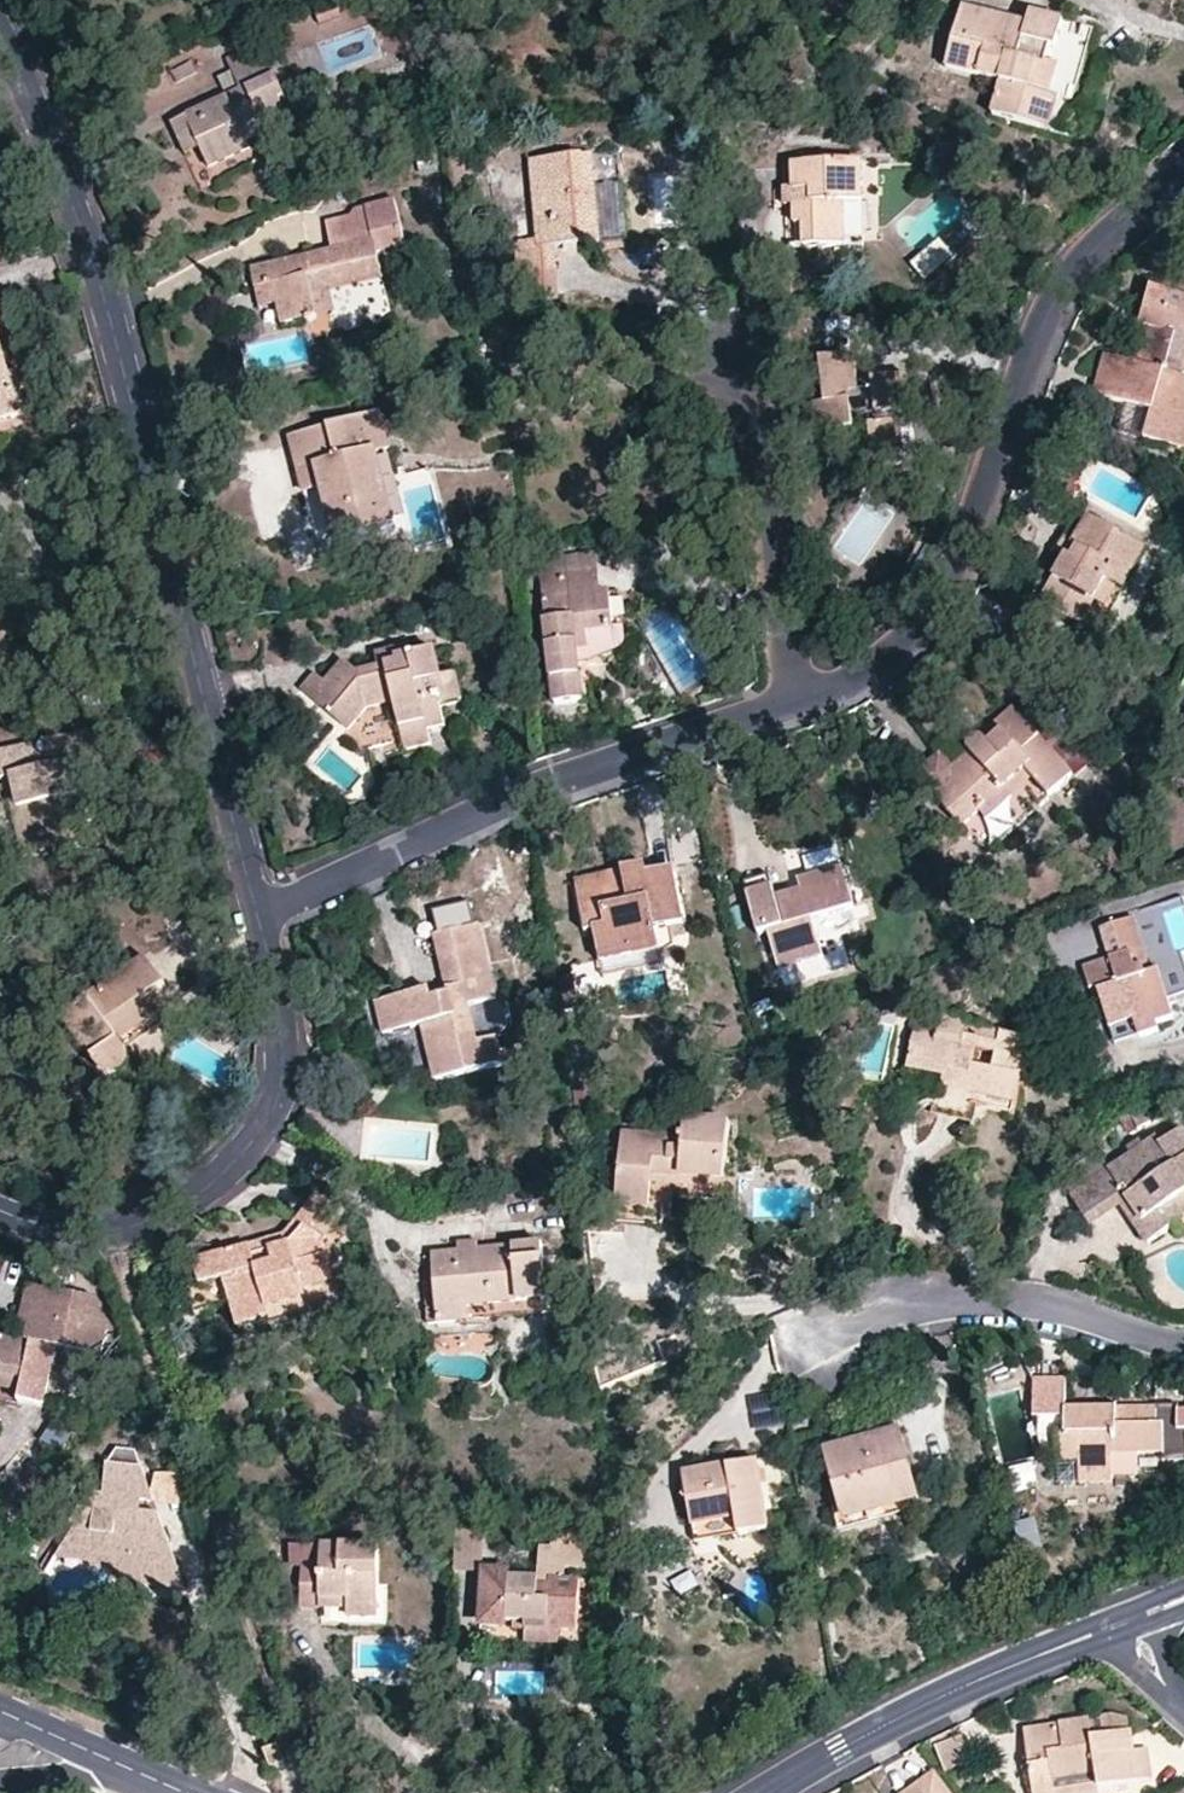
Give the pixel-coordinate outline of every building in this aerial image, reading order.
[(336,0),(334,0),(315,9),(323,26),(343,17),(336,0)] [(1077,102),(1097,33),(1031,13),(1027,26),(966,9),(949,68),(1000,83),(993,116),(1050,131),(1061,98),(1077,102)] [(275,76),(262,46),(227,62),(240,92),(275,76)] [(286,100),(275,76),(240,92),(172,125),(180,143),(195,136),(201,151),(210,171),(252,151),(249,143),(290,123),(281,103),(286,100)] [(187,157),(201,151),(195,136),(180,143),(187,157)] [(531,162),(534,221),(537,241),(519,242),(522,273),(557,270),(556,248),(623,241),(616,155),(531,162)] [(785,166),(785,188),(802,189),(801,206),(793,209),(793,228),(803,227),(804,247),(864,245),(860,163),(785,166)] [(784,208),(793,209),(801,206),(802,189),(785,188),(783,189),(784,208)] [(405,247),(395,199),(359,209),(356,210),(351,216),(327,221),(332,248),(252,267),(257,291),(273,288),(276,305),(281,325),(315,317),(307,282),(379,266),(378,253),(405,247)] [(517,222),(519,242),(537,241),(534,221),(517,222)] [(946,242),(912,260),(922,280),(956,263),(946,242)] [(381,279),(379,266),(307,282),(315,317),(335,313),(331,291),(381,279)] [(557,270),(522,273),(524,303),(559,300),(557,270)] [(1150,287),(1139,327),(1146,329),(1136,364),(1103,356),(1092,395),(1128,404),(1121,433),(1182,448),(1183,438),(1183,296),(1150,287)] [(260,308),(276,305),(273,288),(257,291),(260,308)] [(5,360),(0,362),(0,365),(4,375),(15,373),(17,372),(13,358),(5,360)] [(913,410),(910,377),(874,381),(874,390),(861,390),(855,358),(822,361),(828,404),(813,406),(817,432),(854,428),(852,418),(867,416),(875,468),(908,463),(900,411),(913,410)] [(28,413),(15,373),(4,375),(0,365),(0,422),(28,413)] [(289,438),(298,473),(317,469),(322,489),(336,541),(396,525),(377,455),(391,450),(380,414),(289,438)] [(434,480),(430,466),(397,475),(401,489),(434,480)] [(304,494),(322,489),(317,469),(298,473),(304,494)] [(1078,514),(1064,537),(1079,546),(1069,562),(1063,559),(1042,600),(1082,623),(1093,601),(1105,581),(1116,588),(1124,591),(1147,552),(1078,514)] [(1056,554),(1063,559),(1069,562),(1079,546),(1064,537),(1056,554)] [(599,577),(597,557),(540,565),(542,584),(599,577)] [(602,597),(599,577),(542,584),(559,708),(589,705),(583,661),(579,636),(613,632),(609,597),(602,597)] [(1105,607),(1116,588),(1105,581),(1093,601),(1105,607)] [(579,636),(583,661),(616,651),(619,649),(622,646),(624,643),(623,629),(613,629),(613,632),(579,636)] [(444,678),(436,651),(410,656),(408,647),(374,654),(376,667),(358,671),(342,660),(324,682),(315,675),(302,691),(352,730),(366,712),(395,706),(402,737),(429,730),(446,727),(440,707),(450,704),(444,678)] [(457,675),(444,678),(450,704),(463,701),(457,675)] [(1021,717),(1014,708),(982,737),(985,738),(987,739),(988,740),(989,742),(991,744),(1021,717)] [(1073,777),(1021,717),(991,744),(989,742),(988,740),(987,739),(985,738),(982,737),(978,737),(975,737),(972,738),(970,740),(968,743),(967,745),(966,747),(967,751),(969,755),(929,789),(963,828),(980,812),(1008,789),(1015,797),(1021,803),(1029,795),(1039,807),(1073,777)] [(432,746),(429,730),(402,737),(405,751),(432,746)] [(6,779),(19,776),(26,799),(18,802),(20,815),(14,818),(19,841),(36,837),(38,843),(59,838),(62,850),(86,844),(87,844),(79,815),(88,814),(84,791),(71,795),(66,780),(80,777),(103,771),(94,731),(0,751),(0,781),(6,779)] [(6,779),(14,818),(20,815),(18,802),(26,799),(19,776),(6,779)] [(84,791),(80,777),(66,780),(71,795),(84,791)] [(987,820),(1015,797),(1008,789),(980,812),(987,820)] [(95,843),(88,814),(79,815),(87,844),(95,843)] [(842,865),(833,868),(839,886),(847,884),(842,865)] [(618,891),(582,899),(588,933),(597,932),(603,963),(636,956),(631,943),(658,937),(657,928),(686,922),(674,870),(649,876),(647,866),(626,870),(628,879),(617,881),(618,891)] [(772,884),(748,891),(761,933),(770,930),(780,960),(798,955),(801,962),(823,956),(812,920),(854,907),(847,884),(839,886),(833,868),(800,877),(803,887),(789,892),(792,899),(777,902),(775,894),(772,884)] [(578,879),(582,899),(618,891),(617,881),(628,879),(626,870),(578,879)] [(789,892),(775,894),(777,902),(792,899),(789,892)] [(1111,961),(1085,969),(1093,992),(1100,990),(1112,1029),(1137,1021),(1143,1038),(1162,1031),(1159,1024),(1177,1018),(1171,1000),(1161,973),(1154,976),(1151,968),(1178,958),(1177,955),(1172,940),(1146,949),(1134,919),(1101,930),(1111,961)] [(430,989),(376,1003),(385,1035),(423,1026),(436,1079),(506,1063),(499,1036),(481,1041),(472,1004),(482,1002),(477,979),(493,975),(480,923),(435,934),(446,985),(448,995),(433,998),(430,989)] [(661,950),(658,937),(631,943),(636,956),(661,950)] [(1177,955),(1178,958),(1151,968),(1154,976),(1161,973),(1171,1000),(1183,996),(1183,953),(1177,955)] [(782,968),(801,962),(798,955),(780,960),(782,968)] [(639,972),(636,956),(603,963),(606,980),(613,977),(639,972)] [(126,1053),(124,1048),(123,1046),(120,1041),(117,1038),(148,1016),(139,1002),(164,984),(144,958),(59,1018),(97,1068),(100,1073),(105,1075),(110,1077),(116,1077),(122,1074),(126,1071),(128,1063),(128,1060),(126,1053)] [(498,998),(493,975),(477,979),(482,1002),(498,998)] [(446,985),(430,989),(433,998),(448,995),(446,985)] [(949,1019),(925,1014),(921,1028),(945,1034),(949,1019)] [(156,1026),(148,1016),(117,1038),(120,1041),(123,1046),(124,1048),(156,1026)] [(970,1024),(949,1019),(945,1034),(921,1028),(910,1071),(947,1080),(939,1109),(974,1117),(975,1104),(978,1096),(1017,1105),(1026,1070),(1031,1043),(969,1028),(970,1024)] [(1137,1021),(1112,1029),(1118,1046),(1143,1038),(1137,1021)] [(1045,1047),(1031,1043),(1026,1070),(1039,1072),(1045,1047)] [(1014,1115),(1017,1105),(978,1096),(975,1104),(1014,1115)] [(1162,1096),(1123,1117),(1131,1134),(1171,1113),(1162,1096)] [(971,1124),(974,1117),(939,1109),(937,1115),(971,1124)] [(624,1136),(619,1199),(651,1201),(649,1223),(664,1224),(667,1202),(673,1204),(674,1197),(725,1201),(731,1123),(689,1120),(688,1138),(684,1138),(683,1140),(624,1136)] [(1124,1203),(1129,1199),(1143,1217),(1137,1221),(1151,1243),(1173,1226),(1161,1210),(1183,1195),(1183,1132),(1164,1145),(1160,1139),(1147,1148),(1143,1141),(1130,1150),(1135,1159),(1074,1198),(1091,1224),(1124,1203)] [(344,1210),(315,1191),(296,1220),(302,1226),(290,1244),(249,1256),(245,1246),(192,1263),(200,1286),(187,1291),(196,1316),(231,1306),(240,1331),(271,1321),(274,1331),(312,1317),(305,1293),(336,1282),(323,1241),(345,1211),(344,1210)] [(1161,1210),(1173,1226),(1183,1220),(1183,1217),(1182,1214),(1183,1213),(1183,1195),(1161,1210)] [(617,1221),(649,1223),(651,1201),(619,1199),(617,1221)] [(1124,1203),(1137,1221),(1143,1217),(1129,1199),(1124,1203)] [(302,1226),(296,1220),(285,1234),(245,1246),(249,1256),(290,1244),(302,1226)] [(423,1256),(425,1285),(435,1284),(438,1310),(427,1312),(429,1326),(471,1322),(470,1310),(549,1303),(544,1245),(478,1251),(478,1242),(458,1242),(459,1253),(423,1256)] [(305,1293),(312,1317),(344,1307),(336,1282),(305,1293)] [(425,1285),(427,1312),(438,1310),(435,1284),(425,1285)] [(25,1378),(22,1392),(20,1403),(43,1408),(55,1347),(101,1356),(106,1331),(97,1299),(31,1285),(28,1297),(37,1299),(32,1325),(29,1342),(0,1336),(0,1373),(25,1378)] [(37,1299),(28,1297),(22,1323),(32,1325),(37,1299)] [(550,1315),(549,1303),(470,1310),(471,1322),(550,1315)] [(78,1371),(60,1368),(56,1385),(74,1388),(78,1371)] [(22,1392),(25,1378),(0,1373),(0,1388),(22,1392)] [(1036,1379),(1037,1417),(1066,1417),(1066,1434),(1060,1435),(1061,1468),(1075,1468),(1075,1478),(1103,1478),(1103,1483),(1113,1483),(1113,1476),(1113,1454),(1139,1455),(1167,1455),(1167,1461),(1183,1461),(1183,1411),(1181,1411),(1180,1424),(1158,1424),(1158,1408),(1066,1408),(1066,1378),(1036,1379)] [(77,1431),(56,1418),(43,1442),(62,1454),(77,1431)] [(900,1429),(825,1449),(845,1520),(920,1499),(900,1429)] [(135,1450),(116,1448),(75,1517),(78,1519),(75,1524),(68,1536),(63,1546),(88,1548),(87,1561),(119,1564),(119,1581),(152,1583),(154,1565),(177,1565),(159,1514),(141,1512),(132,1511),(134,1498),(143,1500),(154,1502),(150,1491),(135,1450)] [(1139,1475),(1139,1455),(1113,1454),(1113,1476),(1139,1475)] [(686,1474),(696,1528),(740,1522),(742,1534),(770,1529),(757,1461),(686,1474)] [(1037,1488),(1036,1464),(1011,1465),(1013,1489),(1037,1488)] [(1061,1483),(1103,1483),(1103,1478),(1075,1478),(1075,1468),(1061,1468),(1061,1483)] [(153,1471),(150,1491),(154,1502),(189,1507),(190,1501),(180,1475),(153,1471)] [(141,1512),(143,1500),(134,1498),(132,1511),(141,1512)] [(699,1541),(742,1534),(740,1522),(696,1528),(699,1541)] [(1007,1532),(995,1536),(1000,1555),(1013,1550),(1007,1532)] [(61,1533),(54,1545),(62,1549),(63,1546),(68,1536),(61,1533)] [(302,1608),(323,1608),(322,1600),(349,1600),(349,1608),(349,1617),(379,1617),(379,1546),(291,1544),(290,1564),(302,1565),(302,1608)] [(58,1558),(62,1549),(54,1545),(41,1569),(49,1573),(58,1558)] [(63,1546),(62,1549),(58,1558),(87,1561),(88,1548),(63,1546)] [(541,1547),(539,1578),(542,1577),(541,1585),(551,1585),(551,1581),(567,1580),(567,1568),(552,1568),(553,1547),(541,1547)] [(584,1549),(553,1547),(552,1568),(567,1568),(583,1570),(584,1549)] [(184,1587),(177,1565),(154,1565),(152,1583),(184,1587)] [(539,1578),(491,1577),(489,1621),(510,1622),(528,1622),(528,1631),(559,1633),(578,1634),(581,1581),(567,1580),(551,1581),(551,1585),(541,1585),(542,1577),(539,1578)] [(323,1608),(349,1608),(349,1600),(322,1600),(323,1608)] [(510,1631),(528,1631),(528,1622),(510,1622),(510,1631)] [(559,1642),(559,1633),(528,1631),(527,1642),(559,1642)] [(1095,1735),(1130,1730),(1128,1718),(1114,1714),(1092,1718),(1095,1735)] [(1139,1780),(1139,1779),(1135,1748),(1133,1729),(1130,1730),(1095,1735),(1092,1718),(1025,1728),(1029,1756),(1035,1755),(1036,1765),(1031,1765),(1035,1792),(1097,1792),(1103,1792),(1102,1786),(1139,1780)] [(947,1769),(971,1759),(962,1735),(938,1745),(947,1769)] [(277,1743),(264,1749),(270,1763),(283,1758),(277,1743)] [(1152,1778),(1148,1746),(1135,1748),(1139,1779),(1152,1778)] [(934,1772),(905,1792),(948,1792),(934,1772)]
